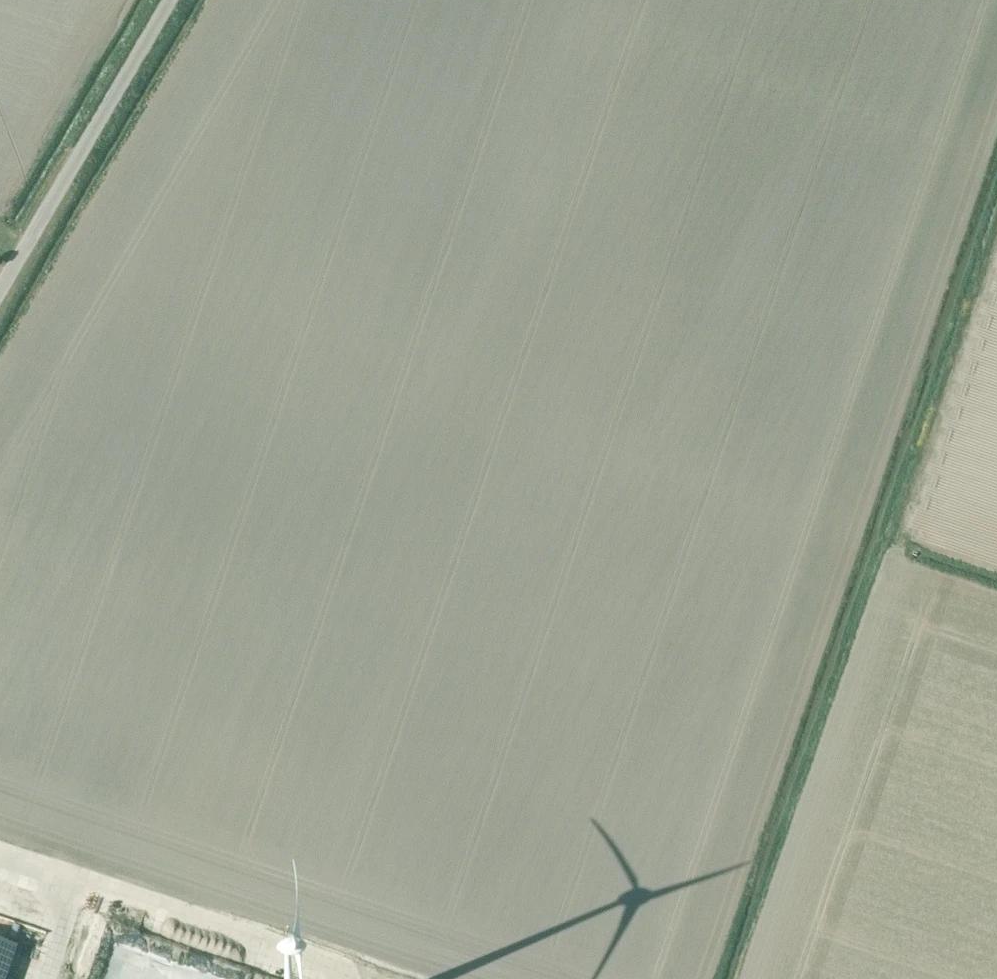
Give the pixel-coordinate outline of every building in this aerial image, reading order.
[(0,944),(0,978),(1,978),(12,948),(0,944)]
